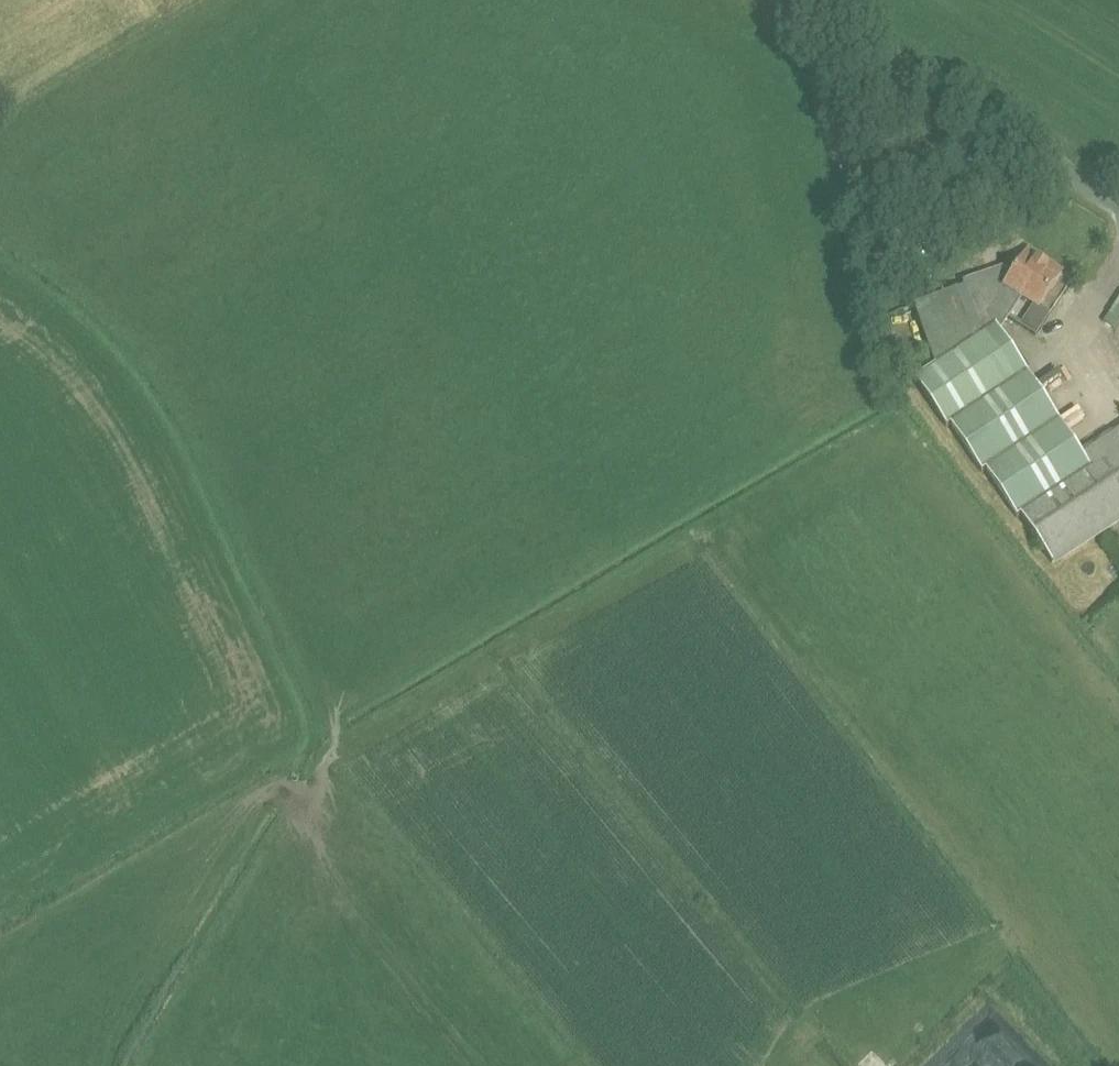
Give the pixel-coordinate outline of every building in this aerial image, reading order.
[(1029,251),(1004,287),(1020,297),(1033,305),(1039,309),(1041,307),(1062,273),(1029,251)] [(915,380),(945,427),(949,425),(967,452),(981,472),(982,472),(985,471),(986,472),(1017,519),(1020,517),(1052,565),(1118,520),(1118,436),(1083,458),(1028,374),(1030,368),(1004,330),(1000,329),(999,329),(997,327),(983,336),(979,325),(977,320),(966,288),(944,296),(963,349),(934,368),(915,380)]
